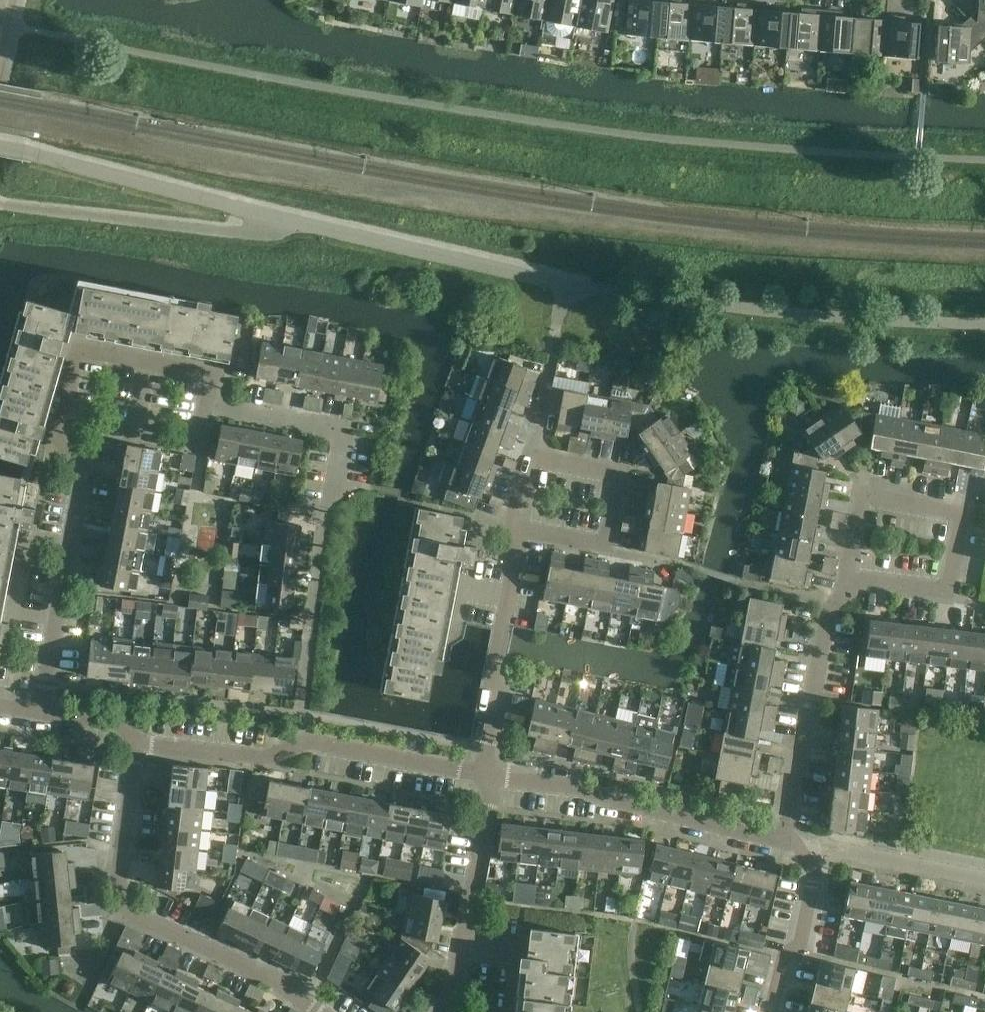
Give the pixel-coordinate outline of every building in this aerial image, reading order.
[(483,9),(485,0),(453,0),(453,3),(483,9)] [(514,14),(517,0),(485,0),(483,9),(514,14)] [(544,20),(548,0),(517,0),(514,14),(544,20)] [(580,0),(548,0),(544,20),(546,21),(547,30),(553,36),(561,38),(569,34),(573,26),(575,26),(580,0)] [(575,26),(606,32),(613,0),(580,0),(575,26)] [(660,2),(641,0),(619,0),(616,27),(624,28),(624,35),(657,38),(660,2)] [(689,40),(692,0),(679,0),(679,3),(660,2),(657,38),(689,40)] [(721,43),(724,7),(705,5),(706,1),(697,0),(692,0),(689,40),(721,43)] [(984,39),(984,0),(978,0),(977,11),(968,19),(984,39)] [(754,46),(757,5),(744,4),(744,9),(724,7),(721,43),(754,46)] [(754,46),(786,48),(789,12),(770,11),(770,6),(757,5),(754,46)] [(786,48),(818,51),(822,10),(809,9),(808,14),(789,12),(786,48)] [(818,51),(851,54),(854,18),(834,16),(835,11),(822,10),(818,51)] [(883,56),(886,16),(873,15),(873,19),(854,18),(851,54),(883,56)] [(886,16),(883,56),(916,59),(919,23),(899,21),(899,17),(886,16)] [(984,39),(968,19),(959,27),(938,25),(935,61),(969,64),(970,52),(984,39)] [(521,44),(519,57),(537,60),(539,47),(521,44)] [(912,79),(911,93),(918,93),(919,80),(912,79)] [(928,84),(927,95),(938,96),(938,85),(928,84)] [(195,308),(93,288),(82,286),(73,331),(172,349),(229,360),(238,316),(209,310),(210,303),(197,301),(195,308)] [(44,425),(37,423),(57,353),(64,355),(68,342),(61,340),(69,312),(25,300),(0,389),(0,457),(26,464),(34,437),(41,438),(44,425)] [(255,377),(271,380),(276,381),(282,346),(262,342),(255,377)] [(302,350),(282,346),(276,381),(296,385),(302,350)] [(322,354),(302,350),(296,385),(316,389),(322,354)] [(342,358),(322,354),(316,389),(336,393),(342,358)] [(486,378),(530,394),(535,382),(517,376),(521,366),(494,356),(486,378)] [(362,362),(342,358),(336,393),(355,396),(362,362)] [(578,361),(576,370),(588,373),(590,364),(578,361)] [(362,362),(355,396),(385,402),(387,390),(379,388),(383,365),(362,362)] [(476,375),(469,396),(478,400),(505,409),(508,400),(526,406),(530,394),(486,378),(476,375)] [(274,390),(266,388),(264,400),(272,402),(274,390)] [(586,394),(551,388),(547,413),(558,415),(556,428),(569,431),(571,420),(581,422),(586,394)] [(609,398),(601,437),(614,439),(616,429),(627,431),(628,427),(634,428),(644,413),(631,411),(632,403),(631,402),(631,399),(626,392),(611,389),(609,398)] [(274,390),(272,402),(280,404),(282,391),(274,390)] [(601,437),(609,398),(586,394),(581,422),(591,424),(589,435),(601,437)] [(312,410),(314,397),(306,396),(304,408),(312,410)] [(314,397),(312,410),(320,411),(322,399),(314,397)] [(478,400),(470,421),(515,437),(519,425),(501,419),(505,409),(478,400)] [(343,415),(351,417),(354,405),(345,403),(343,415)] [(822,417),(844,450),(854,443),(848,434),(857,428),(860,432),(866,429),(862,411),(851,419),(841,404),(822,417)] [(862,411),(866,429),(872,430),(870,442),(881,444),(879,455),(891,457),(899,418),(900,408),(880,404),(878,415),(862,411)] [(644,413),(634,428),(644,442),(640,445),(647,455),(679,433),(666,414),(651,424),(644,413)] [(802,453),(816,462),(821,459),(818,454),(827,448),(833,457),(844,450),(822,417),(802,431),(812,446),(802,453)] [(899,418),(891,457),(890,465),(902,467),(906,449),(916,451),(921,423),(899,418)] [(470,421),(462,443),(489,452),(493,443),(510,449),(515,437),(470,421)] [(921,423),(916,451),(926,453),(922,471),(934,474),(943,427),(921,423)] [(221,425),(220,427),(214,460),(235,464),(241,429),(221,425)] [(966,431),(943,427),(934,474),(947,476),(950,457),(960,459),(966,431)] [(235,464),(255,468),(261,432),(241,429),(235,464)] [(960,459),(970,461),(968,472),(981,474),(983,464),(984,464),(984,435),(966,431),(960,459)] [(255,468),(271,471),(275,471),(282,436),(261,432),(255,468)] [(679,433),(647,455),(654,466),(663,460),(669,469),(664,472),(667,478),(685,474),(700,463),(679,433)] [(282,436),(275,471),(296,475),(302,440),(282,436)] [(575,453),(577,441),(569,439),(567,452),(575,453)] [(577,441),(575,453),(583,455),(585,442),(577,441)] [(455,464),(492,477),(496,465),(486,462),(489,452),(462,443),(455,464)] [(162,451),(127,444),(123,465),(158,471),(162,451)] [(816,462),(802,453),(799,466),(791,464),(787,488),(825,495),(828,483),(817,481),(819,470),(815,469),(816,462)] [(193,467),(194,459),(183,457),(181,465),(193,467)] [(502,467),(513,472),(516,464),(504,459),(502,467)] [(474,510),(483,488),(487,489),(492,477),(455,464),(446,461),(438,484),(448,487),(444,500),(474,510)] [(123,465),(119,485),(154,491),(158,471),(123,465)] [(30,529),(34,508),(16,505),(21,478),(0,474),(0,588),(12,525),(30,529)] [(685,474),(667,478),(666,484),(662,483),(660,494),(649,492),(647,504),(686,512),(690,488),(682,487),(685,474)] [(216,482),(208,480),(206,492),(213,493),(216,482)] [(119,485),(115,505),(150,511),(154,491),(119,485)] [(175,495),(187,497),(188,490),(177,488),(175,495)] [(248,503),(249,500),(251,490),(240,488),(238,501),(248,503)] [(787,488),(783,510),(811,516),(812,506),(823,508),(825,495),(787,488)] [(251,490),(249,500),(248,503),(259,505),(261,491),(251,490)] [(187,497),(175,495),(174,503),(185,505),(187,497)] [(489,502),(501,507),(504,499),(492,495),(489,502)] [(288,496),(286,507),(294,509),(296,497),(288,496)] [(681,534),(686,512),(647,504),(645,517),(655,519),(653,529),(681,534)] [(115,505),(111,525),(146,531),(150,511),(115,505)] [(418,508),(415,523),(383,692),(427,700),(433,672),(440,673),(442,659),(435,658),(453,564),(471,567),(475,546),(457,543),(462,517),(418,508)] [(783,510),(778,533),(817,540),(819,528),(809,526),(811,516),(783,510)] [(831,520),(844,522),(845,514),(833,512),(831,520)] [(622,523),(635,525),(636,517),(624,515),(622,523)] [(844,522),(831,520),(830,528),(842,530),(844,522)] [(262,542),(271,543),(298,546),(300,525),(265,521),(262,542)] [(635,525),(622,523),(621,531),(633,533),(635,525)] [(143,551),(146,531),(111,525),(107,545),(143,551)] [(168,535),(179,538),(181,530),(169,528),(168,535)] [(681,534),(653,529),(651,539),(641,537),(638,550),(677,557),(681,534)] [(229,538),(240,539),(241,532),(230,530),(229,538)] [(774,555),(802,561),(804,550),(815,552),(817,540),(778,533),(774,555)] [(179,538),(168,535),(166,543),(178,545),(179,538)] [(240,539),(229,538),(228,546),(239,547),(240,539)] [(262,542),(260,562),(295,566),(298,546),(271,543),(262,542)] [(107,545),(104,565),(139,571),(143,551),(107,545)] [(566,603),(571,575),(561,573),(564,554),(551,552),(543,598),(566,603)] [(802,561),(774,555),(770,578),(808,585),(811,572),(800,570),(802,561)] [(823,565),(835,567),(837,559),(824,557),(823,565)] [(588,607),(597,561),(584,558),(581,577),(571,575),(566,603),(588,607)] [(588,607),(610,611),(616,583),(606,581),(609,563),(597,561),(588,607)] [(260,562),(258,582),(293,587),(295,566),(260,562)] [(139,571),(104,565),(100,586),(135,592),(139,571)] [(835,567),(823,565),(821,573),(833,575),(835,567)] [(616,583),(610,611),(633,615),(642,569),(629,567),(626,585),(616,583)] [(160,576),(172,578),(173,570),(162,568),(160,576)] [(654,571),(642,569),(633,615),(656,620),(656,621),(669,623),(671,613),(675,610),(677,608),(679,605),(680,602),(679,596),(678,593),(675,589),(662,587),(661,592),(651,590),(654,571)] [(695,574),(675,570),(674,579),(693,583),(695,574)] [(224,579),(236,580),(237,572),(225,571),(224,579)] [(172,578),(160,576),(159,583),(170,585),(172,578)] [(236,580),(224,579),(224,586),(235,588),(236,580)] [(293,587),(258,582),(255,603),(273,605),(273,613),(286,615),(287,607),(291,608),(293,587)] [(235,609),(238,592),(222,590),(220,607),(235,609)] [(198,607),(199,596),(190,595),(189,606),(198,607)] [(199,596),(198,607),(205,608),(207,597),(199,596)] [(101,598),(93,597),(92,609),(100,610),(101,598)] [(745,620),(783,627),(786,615),(775,613),(777,602),(749,597),(745,620)] [(135,615),(136,601),(122,600),(121,614),(135,615)] [(151,603),(137,601),(135,619),(150,620),(151,603)] [(177,607),(170,606),(163,606),(161,617),(176,619),(177,607)] [(222,612),(222,619),(235,620),(235,613),(222,612)] [(244,615),(243,625),(255,626),(256,617),(244,615)] [(258,616),(257,628),(265,629),(266,617),(258,616)] [(745,620),(740,643),(768,648),(770,638),(781,640),(783,627),(745,620)] [(886,658),(890,623),(869,620),(865,655),(886,658)] [(793,629),(806,632),(807,624),(795,621),(793,629)] [(303,623),(291,622),(290,630),(302,631),(303,623)] [(910,625),(890,623),(886,658),(906,660),(910,625)] [(906,660),(926,663),(930,628),(910,625),(906,660)] [(926,663),(946,665),(951,630),(930,628),(926,663)] [(806,632),(793,629),(792,638),(804,640),(806,632)] [(946,665),(967,668),(971,633),(951,630),(946,665)] [(984,670),(984,634),(971,633),(967,668),(984,670)] [(127,681),(132,646),(132,639),(112,637),(111,643),(107,678),(127,681)] [(107,678),(111,643),(90,641),(86,676),(107,678)] [(766,658),(768,648),(740,643),(731,641),(727,664),(736,665),(782,674),(785,662),(766,658)] [(148,683),(168,686),(173,644),(153,642),(152,648),(148,683)] [(193,647),(173,644),(168,686),(188,688),(193,647)] [(132,646),(127,681),(148,683),(152,648),(132,646)] [(213,649),(193,647),(188,688),(189,688),(190,682),(209,685),(213,649)] [(234,651),(213,649),(209,685),(229,687),(234,651)] [(229,687),(250,689),(254,654),(234,651),(229,687)] [(250,689),(270,692),(274,656),(254,654),(250,689)] [(274,656),(270,692),(291,694),(295,659),(274,656)] [(782,674),(736,665),(732,688),(760,693),(762,683),(780,686),(782,674)] [(732,688),(728,710),(774,719),(776,706),(758,703),(760,693),(732,688)] [(942,704),(943,692),(926,690),(924,702),(942,704)] [(881,705),(882,692),(862,691),(861,704),(881,705)] [(943,692),(942,704),(949,705),(951,693),(943,692)] [(529,698),(513,695),(512,705),(527,708),(529,698)] [(982,709),(984,697),(976,696),(975,708),(982,709)] [(900,712),(901,700),(890,699),(888,710),(900,712)] [(543,752),(555,704),(535,700),(526,734),(536,736),(533,750),(543,752)] [(901,700),(900,712),(907,713),(917,714),(918,702),(909,701),(901,700)] [(555,704),(543,752),(555,755),(558,742),(567,744),(575,709),(555,704)] [(840,726),(875,730),(878,709),(843,705),(840,726)] [(595,714),(575,709),(567,744),(575,746),(572,759),(583,762),(595,714)] [(728,710),(723,732),(751,737),(753,727),(772,731),(774,719),(728,710)] [(615,719),(595,714),(583,762),(594,765),(597,752),(606,754),(615,719)] [(646,763),(654,729),(657,720),(637,715),(635,724),(623,772),(634,774),(637,761),(646,763)] [(635,724),(615,719),(606,754),(615,756),(612,769),(623,772),(635,724)] [(916,722),(901,720),(899,731),(915,733),(916,722)] [(840,726),(838,746),(873,750),(875,730),(840,726)] [(654,729),(646,763),(655,765),(651,779),(663,781),(675,733),(654,729)] [(723,732),(719,755),(758,762),(760,749),(749,747),(751,737),(723,732)] [(913,750),(914,734),(901,733),(900,749),(913,750)] [(838,746),(835,766),(871,770),(873,750),(838,746)] [(0,750),(0,786),(7,787),(13,752),(0,750)] [(33,755),(13,752),(7,787),(27,790),(33,755)] [(27,790),(47,793),(53,758),(33,755),(27,790)] [(721,779),(717,797),(739,802),(745,772),(755,775),(758,762),(719,755),(715,778),(721,779)] [(768,764),(780,766),(782,758),(769,756),(768,764)] [(73,761),(53,758),(47,793),(67,796),(73,761)] [(88,800),(94,766),(94,764),(73,761),(67,796),(88,800)] [(170,785),(205,789),(208,768),(172,764),(170,785)] [(780,766),(768,764),(766,772),(779,774),(780,766)] [(835,766),(833,786),(868,791),(871,770),(835,766)] [(895,774),(909,775),(910,768),(896,766),(895,774)] [(230,771),(229,779),(241,781),(242,772),(230,771)] [(909,775),(895,774),(894,784),(908,785),(909,775)] [(289,784),(269,780),(251,777),(247,798),(265,802),(262,815),(283,819),(289,784)] [(309,788),(289,784),(283,819),(303,823),(309,788)] [(203,809),(205,789),(170,785),(167,805),(203,809)] [(866,811),(868,791),(833,786),(831,807),(866,811)] [(303,823),(323,827),(330,791),(309,788),(303,823)] [(323,827),(343,830),(350,795),(330,791),(323,827)] [(350,795),(343,830),(363,834),(370,799),(350,795)] [(363,834),(383,838),(390,803),(370,799),(363,834)] [(908,802),(894,800),(892,813),(905,815),(908,802)] [(383,838),(403,842),(410,807),(390,803),(383,838)] [(200,830),(203,809),(167,805),(165,825),(200,830)] [(229,813),(241,814),(242,806),(230,805),(229,813)] [(430,811),(410,807),(403,842),(423,846),(430,811)] [(866,811),(831,807),(828,828),(863,832),(866,811)] [(430,811),(423,846),(444,850),(450,814),(430,811)] [(241,814),(229,813),(229,820),(240,822),(241,814)] [(891,814),(889,839),(903,841),(906,815),(891,814)] [(0,835),(0,839),(1,846),(20,843),(19,832),(20,826),(2,822),(0,835)] [(517,861),(522,826),(501,823),(496,859),(517,861)] [(86,837),(88,825),(80,824),(78,836),(86,837)] [(198,850),(200,830),(165,825),(162,845),(198,850)] [(542,828),(522,826),(517,861),(538,864),(542,828)] [(562,831),(542,828),(538,864),(558,866),(562,831)] [(582,833),(562,831),(558,866),(578,868),(582,833)] [(31,832),(22,833),(23,845),(33,844),(31,832)] [(578,868),(598,871),(603,835),(582,833),(578,868)] [(598,871),(619,873),(623,838),(603,835),(598,871)] [(623,838),(619,873),(640,876),(644,840),(623,838)] [(268,852),(271,853),(276,854),(278,842),(271,841),(268,852)] [(278,842),(276,854),(283,855),(286,844),(278,842)] [(667,883),(676,849),(655,844),(647,879),(667,883)] [(195,870),(198,850),(162,845),(160,866),(195,870)] [(225,853),(236,854),(237,847),(225,845),(225,853)] [(316,861),(318,850),(311,848),(309,860),(316,861)] [(696,854),(676,849),(667,883),(687,888),(696,854)] [(318,850),(316,861),(323,863),(326,851),(318,850)] [(34,878),(73,874),(72,861),(61,862),(60,851),(32,854),(34,878)] [(356,870),(359,854),(343,851),(340,867),(356,870)] [(236,854),(225,853),(224,860),(235,862),(236,854)] [(707,893),(715,858),(696,854),(687,888),(707,893)] [(378,861),(361,858),(359,871),(376,874),(378,861)] [(387,858),(383,875),(396,878),(400,861),(387,858)] [(735,863),(715,858),(707,893),(727,898),(735,863)] [(253,863),(246,860),(241,871),(248,874),(253,863)] [(400,861),(396,878),(409,880),(412,864),(400,861)] [(727,898),(747,903),(755,868),(735,863),(727,898)] [(160,866),(157,887),(193,891),(195,870),(160,866)] [(439,886),(442,871),(419,866),(416,882),(439,886)] [(755,868),(747,903),(764,907),(762,917),(769,918),(772,905),(768,904),(775,873),(755,868)] [(282,890),(287,879),(269,871),(264,882),(282,890)] [(34,878),(37,900),(65,898),(64,887),(75,886),(73,874),(34,878)] [(287,879),(282,890),(289,893),(294,883),(287,879)] [(850,881),(848,888),(843,916),(865,920),(872,885),(850,881)] [(484,895),(492,896),(493,885),(486,884),(484,895)] [(893,889),(872,885),(865,920),(886,924),(893,889)] [(85,896),(98,894),(97,886),(84,888),(85,896)] [(914,894),(893,889),(886,924),(884,935),(905,940),(907,929),(914,894)] [(533,902),(534,890),(527,890),(525,901),(533,902)] [(534,890),(533,902),(541,903),(542,891),(534,890)] [(312,891),(308,899),(320,905),(324,896),(312,891)] [(405,914),(441,920),(445,900),(409,893),(405,914)] [(98,894),(85,896),(85,904),(99,902),(98,894)] [(201,894),(195,908),(213,916),(219,902),(201,894)] [(936,898),(914,894),(907,929),(929,933),(936,898)] [(324,896),(320,905),(319,907),(335,915),(340,904),(324,896)] [(575,897),(565,896),(564,908),(573,909),(575,897)] [(584,898),(575,897),(573,909),(582,910),(584,898)] [(29,924),(39,923),(78,919),(77,906),(66,908),(65,898),(37,900),(37,901),(27,902),(29,924)] [(957,902),(936,898),(929,933),(950,937),(957,902)] [(236,941),(251,908),(232,899),(217,932),(236,941)] [(616,900),(608,899),(607,911),(614,912),(615,909),(616,900)] [(950,937),(971,942),(978,907),(957,902),(950,937)] [(978,907),(971,942),(984,945),(984,908),(978,907)] [(269,917),(251,908),(236,941),(254,949),(269,917)] [(662,910),(658,924),(677,929),(681,915),(662,910)] [(677,929),(694,933),(697,918),(681,913),(681,915),(677,929)] [(420,938),(418,950),(425,955),(429,948),(431,940),(437,941),(441,920),(405,914),(401,934),(420,938)] [(288,926),(269,917),(254,949),(273,958),(288,926)] [(78,919),(39,923),(41,947),(57,945),(58,953),(71,952),(68,933),(79,932),(78,919)] [(306,934),(291,967),(310,976),(323,949),(326,951),(334,936),(330,934),(330,933),(311,924),(306,934)] [(709,925),(706,936),(716,938),(718,928),(709,925)] [(112,956),(106,969),(112,972),(108,981),(129,991),(146,955),(136,951),(144,934),(126,926),(112,956)] [(306,934),(288,926),(273,958),(291,967),(306,934)] [(575,934),(530,928),(526,957),(519,956),(517,970),(525,971),(520,1011),(565,1011),(575,934)] [(726,929),(723,939),(735,942),(738,932),(726,929)] [(764,936),(763,936),(740,930),(737,943),(761,949),(764,936)] [(430,958),(425,955),(418,950),(401,938),(389,955),(418,976),(430,958)] [(749,950),(714,941),(705,939),(700,961),(744,972),(747,959),(756,962),(758,953),(749,950)] [(856,963),(859,950),(836,944),(833,957),(856,963)] [(146,955),(129,991),(150,1001),(175,948),(167,945),(159,962),(146,955)] [(175,948),(150,1001),(171,1011),(187,975),(177,970),(179,964),(177,963),(182,952),(175,948)] [(339,954),(350,959),(353,952),(342,948),(339,954)] [(758,953),(756,962),(769,965),(771,956),(758,953)] [(350,959),(339,954),(336,961),(347,966),(350,959)] [(407,993),(418,976),(389,955),(377,972),(407,993)] [(801,965),(813,968),(815,960),(803,956),(801,965)] [(877,968),(879,959),(867,956),(865,965),(877,968)] [(879,959),(877,968),(889,971),(891,962),(879,959)] [(57,960),(42,961),(43,974),(58,973),(57,960)] [(855,969),(820,960),(815,982),(850,991),(855,969)] [(738,993),(744,972),(700,961),(699,962),(709,964),(704,984),(738,993)] [(211,979),(216,968),(208,964),(203,976),(211,979)] [(920,978),(921,969),(909,966),(907,975),(920,978)] [(216,968),(211,979),(218,982),(223,971),(216,968)] [(921,969),(920,978),(931,981),(934,972),(921,969)] [(407,993),(377,972),(365,990),(375,996),(368,1006),(376,1011),(391,1011),(393,1009),(395,1010),(407,993)] [(171,1011),(174,1011),(195,1011),(205,990),(196,986),(199,980),(187,975),(171,1011)] [(961,988),(964,979),(951,976),(949,985),(961,988)] [(964,979),(961,988),(974,991),(976,982),(964,979)] [(810,1003),(845,1011),(850,991),(815,982),(810,1003)] [(252,999),(257,987),(250,984),(244,995),(252,999)] [(727,1011),(734,1011),(738,993),(704,984),(699,1005),(727,1011)] [(743,994),(756,997),(758,988),(746,985),(743,994)] [(257,987),(252,999),(259,1002),(265,991),(257,987)] [(195,1011),(220,1011),(229,994),(217,989),(215,994),(205,990),(195,1011)] [(964,1005),(966,996),(954,993),(952,1002),(964,1005)] [(220,1011),(246,1011),(247,1010),(237,1005),(240,1000),(229,994),(220,1011)] [(756,997),(743,994),(741,1003),(754,1006),(756,997)] [(919,1006),(922,997),(909,994),(907,1003),(919,1006)] [(966,996),(964,1005),(976,1008),(978,999),(966,996)] [(922,997),(919,1006),(931,1009),(934,1000),(922,997)] [(665,998),(662,1009),(673,1011),(676,1000),(665,998)] [(891,1001),(882,998),(879,1011),(884,1011),(888,1011),(891,1001)] [(808,1011),(845,1011),(810,1003),(808,1011)]
